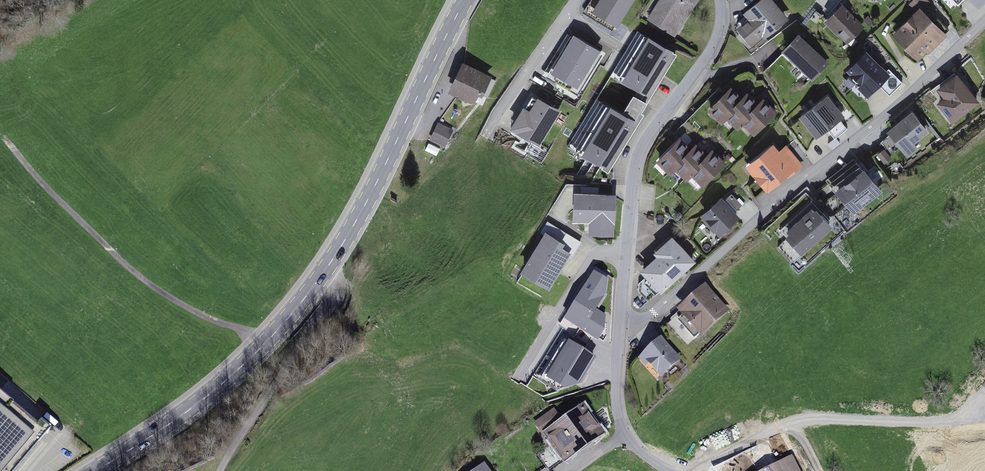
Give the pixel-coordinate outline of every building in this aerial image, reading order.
[(592,10),(618,26),(634,0),(598,0),(592,10)] [(648,20),(673,36),(696,0),(661,0),(648,20)] [(748,53),(788,22),(771,0),(748,0),(738,8),(749,21),(733,33),(748,53)] [(951,12),(965,0),(940,0),(951,12)] [(979,10),(984,5),(984,0),(970,0),(979,10)] [(864,31),(842,7),(823,24),(845,49),(864,31)] [(945,38),(920,10),(892,36),(916,63),(945,38)] [(645,98),(673,51),(637,29),(609,77),(645,98)] [(599,49),(572,34),(550,72),(577,88),(599,49)] [(829,67),(801,36),(783,52),(811,83),(829,67)] [(891,78),(869,53),(844,76),(866,100),(891,78)] [(490,75),(465,62),(449,93),(474,106),(490,75)] [(981,105),(958,73),(935,89),(942,99),(934,105),(950,126),(981,105)] [(734,87),(711,110),(726,124),(730,121),(740,130),(744,126),(756,137),(779,113),(765,99),(760,103),(749,92),(744,97),(734,87)] [(847,117),(828,95),(799,121),(819,143),(830,132),(835,138),(846,128),(841,122),(847,117)] [(561,110),(538,96),(530,110),(524,106),(510,129),(538,146),(561,110)] [(606,168),(634,120),(598,99),(570,146),(606,168)] [(930,132),(915,112),(887,133),(907,157),(918,149),(914,144),(930,132)] [(453,131),(437,123),(427,143),(443,151),(453,131)] [(898,148),(889,135),(881,140),(890,153),(898,148)] [(681,138),(659,161),(674,175),(677,172),(687,182),(692,177),(704,188),(727,164),(712,150),(708,155),(696,143),(692,148),(681,138)] [(775,144),(746,166),(767,193),(802,167),(786,146),(780,151),(775,144)] [(885,148),(877,154),(885,164),(893,158),(885,148)] [(856,160),(826,182),(851,217),(881,195),(856,160)] [(616,195),(575,193),(574,221),(590,222),(589,236),(614,237),(616,195)] [(724,196),(699,219),(717,238),(742,215),(724,196)] [(818,208),(784,238),(802,259),(836,229),(818,208)] [(546,231),(521,273),(549,289),(568,256),(571,258),(581,241),(565,232),(561,240),(546,231)] [(640,274),(660,296),(697,263),(673,237),(655,253),(659,257),(640,274)] [(568,320),(597,338),(603,330),(604,318),(593,311),(608,288),(593,279),(568,320)] [(728,310),(705,287),(668,324),(691,346),(728,310)] [(564,320),(560,326),(568,331),(571,324),(564,320)] [(682,363),(661,341),(638,362),(659,384),(682,363)] [(594,359),(564,342),(543,379),(572,392),(594,359)] [(0,393),(0,470),(17,470),(48,432),(37,423),(0,393)] [(556,411),(538,423),(555,448),(540,457),(548,469),(562,459),(567,466),(608,437),(586,406),(564,422),(556,411)] [(769,470),(804,470),(796,456),(769,470)] [(476,470),(493,470),(487,463),(476,470)]
